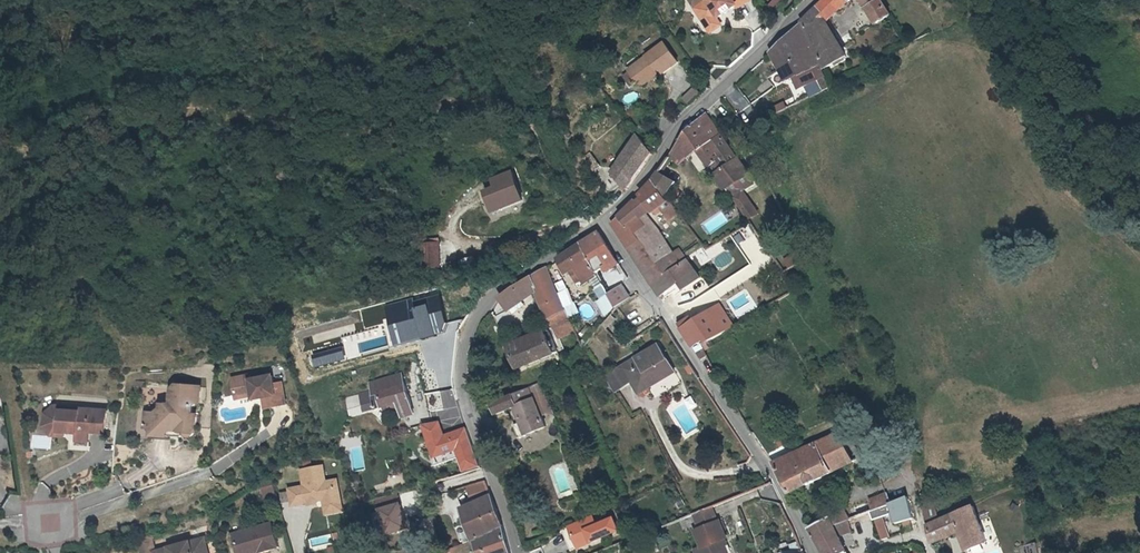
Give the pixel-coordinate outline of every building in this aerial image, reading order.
[(707,26),(711,27),(717,23),(717,18),(722,15),(721,14),(725,12),(725,13),(737,5),(739,8),(750,0),(707,0),(695,8),(707,26)] [(787,0),(775,0),(770,6),(778,12),(787,0)] [(826,23),(850,0),(826,0),(817,8),(826,23)] [(878,24),(891,14),(881,0),(861,0),(878,24)] [(826,23),(817,8),(802,22),(819,49),(817,51),(826,69),(847,58),(826,23)] [(722,25),(717,18),(717,23),(711,27),(707,26),(712,33),(722,25)] [(800,25),(779,45),(795,77),(801,90),(826,78),(800,25)] [(639,83),(645,84),(660,73),(661,75),(679,62),(664,43),(629,70),(639,83)] [(795,77),(779,45),(771,52),(787,80),(795,77)] [(691,104),(701,93),(695,87),(685,98),(691,104)] [(786,102),(777,107),(780,114),(790,109),(786,102)] [(685,135),(680,142),(687,147),(694,141),(700,148),(713,166),(726,156),(714,139),(721,134),(706,114),(687,131),(686,132),(685,133),(685,135)] [(744,145),(749,143),(741,128),(732,132),(740,147),(744,145)] [(625,187),(653,152),(639,133),(614,172),(625,187)] [(726,156),(713,166),(717,175),(732,196),(754,184),(748,175),(749,174),(721,134),(714,139),(726,156)] [(685,166),(700,148),(694,141),(687,147),(680,142),(670,157),(685,166)] [(749,143),(744,145),(749,154),(754,152),(749,143)] [(602,165),(591,151),(585,156),(596,170),(602,165)] [(494,178),(498,189),(507,186),(508,190),(519,185),(514,171),(494,178)] [(613,189),(620,181),(613,175),(606,183),(613,189)] [(678,183),(667,176),(657,188),(665,198),(678,183)] [(644,198),(638,203),(636,200),(620,217),(627,227),(642,218),(646,214),(655,211),(668,201),(665,198),(657,188),(653,183),(642,194),(644,198)] [(650,226),(664,246),(669,254),(673,251),(659,229),(646,214),(642,218),(647,228),(650,226)] [(613,224),(630,249),(640,241),(636,236),(647,228),(642,218),(627,227),(620,217),(613,224)] [(640,241),(651,255),(664,246),(650,226),(647,228),(636,236),(640,241)] [(597,273),(605,267),(617,259),(599,232),(582,242),(582,244),(597,273)] [(666,276),(656,263),(651,255),(640,241),(630,249),(646,272),(654,285),(666,276)] [(566,274),(568,273),(573,282),(578,279),(581,284),(597,273),(582,244),(559,259),(566,274)] [(669,254),(664,246),(651,255),(656,263),(669,254)] [(666,276),(654,285),(661,296),(663,294),(679,282),(684,289),(700,278),(682,251),(679,247),(673,251),(669,254),(656,263),(666,276)] [(428,265),(442,264),(441,253),(428,254),(428,265)] [(617,259),(605,267),(609,272),(620,264),(617,259)] [(509,311),(511,310),(514,314),(526,307),(523,302),(538,292),(559,339),(577,330),(567,308),(566,309),(547,267),(509,290),(500,298),(509,311)] [(611,284),(620,277),(616,270),(606,277),(611,284)] [(623,287),(609,296),(616,310),(631,300),(623,287)] [(570,289),(560,293),(567,308),(576,304),(570,289)] [(710,311),(725,332),(736,326),(722,304),(710,311)] [(725,332),(710,311),(709,308),(705,311),(707,313),(689,325),(686,321),(679,325),(695,346),(708,338),(711,341),(725,332)] [(548,335),(556,354),(560,352),(552,333),(548,335)] [(520,369),(556,354),(548,335),(518,347),(515,338),(507,341),(511,347),(520,369)] [(634,381),(639,388),(646,384),(649,388),(665,377),(662,373),(672,367),(658,345),(617,372),(626,386),(634,381)] [(703,346),(697,349),(703,361),(709,357),(710,356),(703,346)] [(662,373),(665,377),(675,371),(672,367),(662,373)] [(268,396),(270,408),(287,404),(283,381),(274,383),(273,374),(251,379),(250,374),(236,377),(232,378),(235,394),(239,393),(240,397),(253,395),(254,399),(264,397),(268,396)] [(365,412),(384,406),(386,413),(399,409),(402,418),(414,414),(403,376),(371,384),(372,390),(360,393),(365,412)] [(547,428),(543,416),(540,410),(552,405),(544,382),(530,388),(493,402),(497,415),(515,407),(521,423),(527,436),(547,428)] [(146,427),(138,426),(137,437),(169,439),(184,440),(184,435),(191,436),(195,433),(195,424),(197,425),(197,414),(193,414),(194,406),(198,402),(200,402),(201,386),(176,384),(172,388),(171,404),(161,403),(161,408),(156,413),(147,412),(147,415),(146,427)] [(646,384),(639,388),(642,393),(649,388),(646,384)] [(552,405),(540,410),(543,416),(549,413),(556,415),(552,405)] [(65,437),(65,432),(54,432),(48,425),(49,416),(56,410),(67,411),(68,406),(55,406),(45,413),(44,426),(52,436),(65,437)] [(78,434),(90,435),(90,432),(105,433),(107,410),(83,408),(82,411),(67,411),(56,410),(49,416),(48,425),(54,432),(65,432),(70,433),(77,433),(77,434),(78,434)] [(481,469),(468,427),(445,434),(441,420),(423,426),(434,461),(458,453),(464,474),(481,469)] [(520,439),(527,436),(521,423),(514,426),(520,439)] [(89,442),(90,435),(78,434),(78,441),(89,442)] [(840,434),(775,464),(792,494),(855,461),(854,460),(840,434)] [(292,505),(308,501),(308,504),(316,502),(318,499),(323,498),(325,508),(341,505),(337,484),(331,485),(325,481),(321,465),(300,470),(303,485),(289,489),(292,505)] [(269,473),(260,479),(261,483),(272,480),(269,473)] [(272,480),(261,483),(264,493),(274,490),(272,480)] [(472,502),(492,495),(486,480),(467,487),(472,502)] [(407,528),(396,492),(377,498),(387,533),(407,528)] [(858,516),(892,503),(887,493),(854,505),(858,516)] [(21,514),(21,495),(5,495),(5,514),(21,514)] [(503,525),(492,496),(464,508),(480,552),(512,552),(505,524),(503,525)] [(825,552),(848,552),(839,536),(863,527),(862,524),(866,523),(867,524),(868,524),(870,524),(872,524),(873,523),(874,521),(874,520),(893,512),(897,524),(914,519),(910,502),(909,497),(892,503),(858,516),(850,519),(834,526),(830,517),(811,528),(819,542),(825,552)] [(728,538),(721,521),(719,522),(713,506),(692,514),(699,530),(697,531),(703,547),(700,549),(702,552),(729,552),(724,540),(728,538)] [(936,517),(934,506),(923,507),(925,519),(936,517)] [(968,551),(988,543),(974,506),(929,526),(933,544),(961,531),(968,551)] [(834,526),(850,519),(844,509),(830,517),(834,526)] [(579,548),(619,531),(614,519),(597,527),(593,516),(569,526),(579,548)] [(233,534),(238,552),(248,552),(257,550),(258,552),(268,549),(277,547),(270,522),(233,534)] [(562,529),(571,551),(579,548),(569,526),(562,529)] [(136,540),(140,552),(150,552),(151,552),(152,552),(147,537),(136,540)] [(151,552),(205,552),(202,539),(152,552),(151,552)] [(1023,552),(1040,552),(1037,543),(1021,547),(1023,552)]
